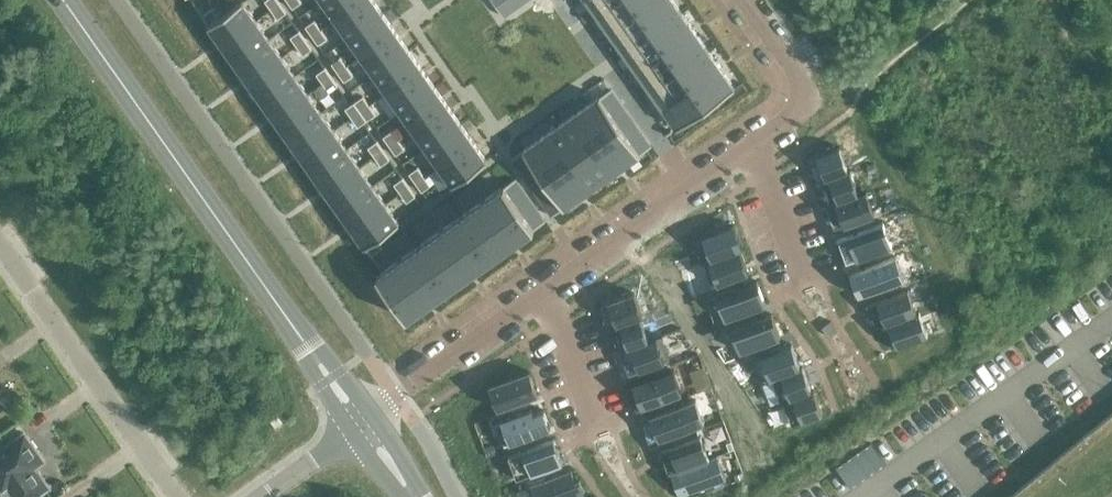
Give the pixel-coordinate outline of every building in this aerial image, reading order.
[(264,1),(270,10),(279,4),(276,0),(266,0),(264,1)] [(293,8),(302,2),(300,0),(287,0),(293,8)] [(322,1),(335,20),(363,0),(324,0),(322,1)] [(335,20),(348,38),(382,14),(373,0),(363,0),(335,20)] [(493,1),(498,9),(510,1),(509,0),(495,0),(493,1)] [(510,1),(515,8),(522,3),(520,0),(509,0),(510,1)] [(598,15),(619,0),(587,0),(598,15)] [(598,15),(611,34),(640,13),(630,0),(619,0),(598,15)] [(640,13),(659,0),(630,0),(640,13)] [(640,13),(653,32),(682,12),(673,0),(659,0),(640,13)] [(210,24),(208,25),(222,44),(257,20),(243,1),(219,18),(210,24)] [(510,1),(498,9),(503,16),(515,8),(510,1)] [(279,4),(270,10),(277,19),(286,13),(279,4)] [(213,9),(204,15),(210,24),(219,18),(213,9)] [(682,12),(653,32),(666,51),(695,31),(682,12)] [(640,13),(611,34),(624,53),(653,32),(640,13)] [(382,14),(348,38),(361,56),(395,32),(382,14)] [(257,20),(222,44),(235,63),(269,38),(257,20)] [(315,20),(306,27),(312,36),(321,29),(315,20)] [(321,29),(312,36),(319,45),(327,38),(321,29)] [(695,31),(666,51),(679,70),(708,49),(695,31)] [(299,32),(290,38),(296,47),(305,41),(299,32)] [(395,32),(361,56),(374,75),(408,50),(395,32)] [(653,32),(624,53),(637,71),(666,51),(653,32)] [(269,38),(235,63),(248,81),(282,57),(269,38)] [(305,41),(296,47),(303,56),(311,50),(305,41)] [(708,49),(679,70),(692,88),(721,68),(708,49)] [(408,50),(374,75),(387,93),(421,69),(408,50)] [(666,51),(637,71),(650,90),(679,70),(666,51)] [(282,57),(248,81),(261,99),(295,75),(282,57)] [(340,57),(332,63),(338,72),(347,66),(340,57)] [(347,66),(338,72),(344,81),(353,75),(347,66)] [(324,68),(316,75),(322,84),(331,77),(324,68)] [(721,68),(692,88),(706,108),(735,88),(721,68)] [(421,69),(387,93),(399,111),(434,87),(421,69)] [(679,70),(650,90),(663,109),(692,88),(679,70)] [(295,75),(261,99),(274,118),(308,93),(295,75)] [(331,77),(322,84),(328,93),(337,86),(331,77)] [(434,87),(399,111),(412,130),(447,105),(434,87)] [(692,88),(663,109),(677,128),(706,108),(692,88)] [(611,89),(600,97),(605,104),(616,96),(611,89)] [(308,93),(274,118),(287,136),(321,112),(308,93)] [(616,96),(605,104),(610,111),(621,103),(616,96)] [(362,97),(354,103),(360,112),(369,106),(362,97)] [(600,97),(580,110),(600,139),(620,125),(615,118),(610,111),(605,104),(600,97)] [(354,103),(345,109),(352,118),(360,112),(354,103)] [(621,103),(610,111),(615,118),(626,110),(621,103)] [(447,105),(412,130),(425,148),(460,124),(447,105)] [(369,106),(360,112),(367,121),(375,115),(369,106)] [(580,110),(561,124),(582,152),(600,139),(580,110)] [(626,110),(615,118),(620,125),(631,117),(626,110)] [(321,112),(287,136),(300,154),(334,130),(321,112)] [(360,112),(352,118),(358,127),(367,121),(360,112)] [(631,117),(620,125),(625,133),(636,125),(631,117)] [(460,124),(425,148),(438,166),(473,142),(460,124)] [(561,124),(543,137),(563,166),(582,152),(561,124)] [(620,125),(600,139),(621,168),(640,154),(635,147),(630,140),(625,133),(620,125)] [(636,125),(625,133),(630,140),(641,132),(636,125)] [(334,130),(300,154),(312,173),(347,148),(334,130)] [(392,131),(383,137),(390,146),(399,140),(392,131)] [(641,132),(630,140),(635,147),(646,139),(641,132)] [(543,137),(523,151),(528,158),(533,165),(538,172),(543,179),(563,166),(543,137)] [(600,139),(582,152),(602,181),(621,168),(600,139)] [(646,139),(635,147),(640,154),(652,146),(646,139)] [(399,140),(390,146),(396,155),(405,149),(399,140)] [(376,142),(367,148),(374,157),(383,151),(376,142)] [(473,142),(438,166),(452,186),(486,161),(473,142)] [(839,147),(808,158),(817,181),(820,180),(820,181),(848,170),(847,170),(848,170),(839,147)] [(347,148),(312,173),(325,191),(360,167),(347,148)] [(383,151),(374,157),(380,166),(389,160),(383,151)] [(523,151),(512,158),(517,166),(528,158),(523,151)] [(582,152),(563,166),(583,194),(602,181),(582,152)] [(528,158),(517,166),(522,173),(533,165),(528,158)] [(533,165),(522,173),(527,180),(538,172),(533,165)] [(563,166),(543,179),(548,187),(553,194),(559,201),(564,208),(583,194),(563,166)] [(360,167),(325,191),(338,209),(373,185),(360,167)] [(418,167),(409,173),(416,182),(424,176),(418,167)] [(820,181),(828,204),(859,193),(850,170),(848,171),(848,170),(820,181)] [(538,172),(527,180),(532,187),(543,179),(538,172)] [(424,176),(416,182),(422,191),(431,185),(424,176)] [(402,178),(393,185),(400,194),(408,187),(402,178)] [(515,178),(504,186),(534,229),(545,221),(515,178)] [(543,179),(532,187),(537,194),(548,187),(543,179)] [(373,185),(338,209),(351,228),(386,203),(373,185)] [(504,186),(461,216),(491,259),(534,229),(504,186)] [(408,187),(400,194),(406,203),(415,196),(408,187)] [(548,187),(537,194),(542,202),(553,194),(548,187)] [(829,205),(826,206),(834,229),(875,214),(867,191),(859,193),(828,204),(829,205)] [(553,194),(542,202),(547,209),(559,201),(553,194)] [(559,201),(547,209),(552,216),(564,208),(559,201)] [(386,203),(351,228),(365,247),(366,246),(375,240),(399,223),(386,203)] [(461,216),(419,246),(449,289),(491,259),(461,216)] [(884,222),(838,239),(846,262),(892,245),(884,222)] [(734,224),(693,239),(702,263),(705,262),(740,249),(743,248),(734,224)] [(375,240),(366,246),(373,255),(382,248),(375,240)] [(419,246),(376,276),(406,319),(449,289),(419,246)] [(705,262),(713,285),(749,272),(740,249),(705,262)] [(896,255),(850,272),(859,295),(905,279),(896,255)] [(758,281),(717,296),(725,319),(766,304),(758,281)] [(820,289),(809,293),(816,304),(823,299),(820,289)] [(908,289),(867,304),(876,327),(884,324),(884,325),(917,312),(908,289)] [(605,308),(600,310),(607,328),(610,328),(641,316),(640,316),(643,315),(634,292),(603,304),(605,308)] [(809,293),(800,296),(809,309),(816,304),(809,293)] [(703,296),(693,300),(696,308),(706,304),(703,296)] [(816,304),(809,309),(813,315),(826,305),(823,299),(816,304)] [(826,305),(813,315),(818,321),(829,313),(826,305)] [(917,312),(884,325),(892,348),(928,335),(919,312),(917,312)] [(772,313),(731,328),(740,351),(781,336),(772,313)] [(829,313),(818,321),(823,329),(832,322),(829,313)] [(641,316),(610,328),(618,351),(621,350),(649,340),(641,316)] [(832,322),(823,329),(830,339),(837,334),(835,330),(832,322)] [(705,333),(709,339),(720,335),(717,328),(705,333)] [(837,334),(830,339),(838,350),(845,345),(837,334)] [(649,340),(621,350),(629,374),(670,359),(662,336),(649,340)] [(792,344),(756,357),(765,380),(772,377),(772,378),(800,367),(792,344)] [(845,345),(838,350),(841,353),(843,361),(852,355),(845,345)] [(852,355),(843,361),(847,370),(858,363),(852,355)] [(858,363),(847,370),(850,378),(855,374),(862,369),(858,363)] [(772,378),(781,401),(783,400),(784,400),(811,390),(812,390),(803,366),(800,368),(800,367),(772,378)] [(674,369),(628,386),(637,409),(682,392),(674,369)] [(862,369),(855,374),(863,385),(870,380),(862,369)] [(530,370),(489,385),(497,408),(538,393),(530,370)] [(855,374),(850,378),(854,391),(863,385),(855,374)] [(878,392),(870,380),(863,385),(870,395),(878,392)] [(863,385),(854,391),(857,400),(870,395),(863,385)] [(784,401),(783,401),(792,424),(823,413),(814,389),(812,390),(811,390),(784,400),(784,401)] [(696,399),(640,419),(649,442),(704,422),(696,399)] [(532,408),(496,421),(505,444),(551,427),(544,409),(534,413),(532,408)] [(24,433),(0,450),(0,484),(2,487),(0,488),(0,491),(4,496),(33,496),(48,486),(37,471),(35,472),(32,468),(44,460),(24,433)] [(612,435),(601,439),(609,450),(616,445),(612,435)] [(701,435),(660,450),(669,473),(671,472),(710,458),(701,435)] [(554,439),(508,456),(517,479),(562,462),(554,439)] [(601,439),(593,442),(602,455),(609,450),(601,439)] [(493,445),(485,448),(488,457),(496,454),(493,445)] [(609,450),(602,455),(606,461),(618,452),(616,445),(609,450)] [(618,452),(606,461),(610,467),(621,459),(618,452)] [(710,458),(671,472),(680,496),(726,479),(717,456),(710,458)] [(621,459),(610,467),(616,475),(625,468),(621,459)] [(625,468),(616,475),(623,485),(630,480),(628,476),(625,468)] [(530,485),(535,496),(572,496),(585,492),(580,478),(575,480),(571,470),(530,485)] [(630,480),(623,485),(631,496),(638,491),(630,480)]
